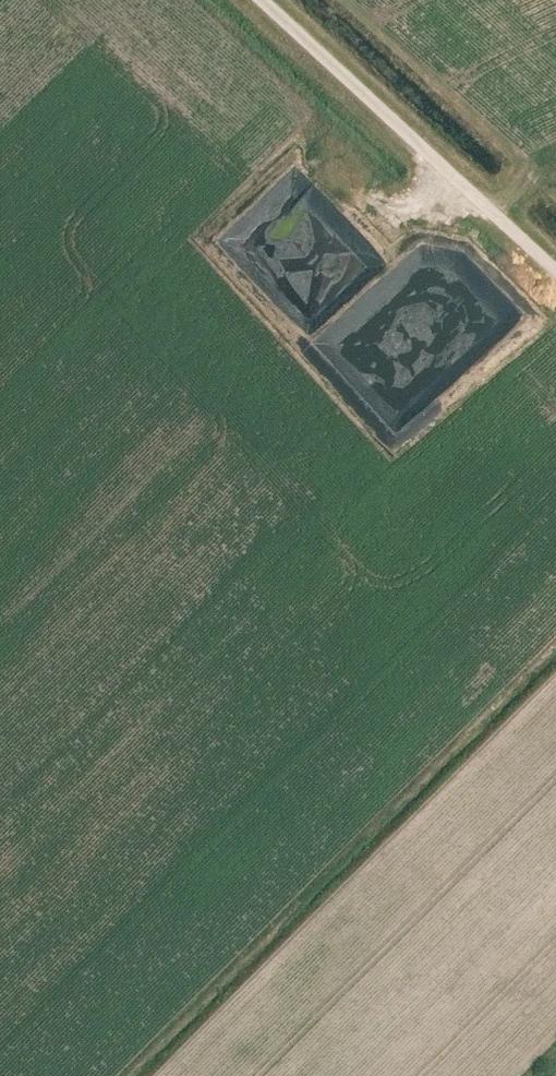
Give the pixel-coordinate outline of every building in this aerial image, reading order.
[(423,348),(449,321),(461,308),(429,277),(397,310),(411,323),(404,330),(423,348)]
